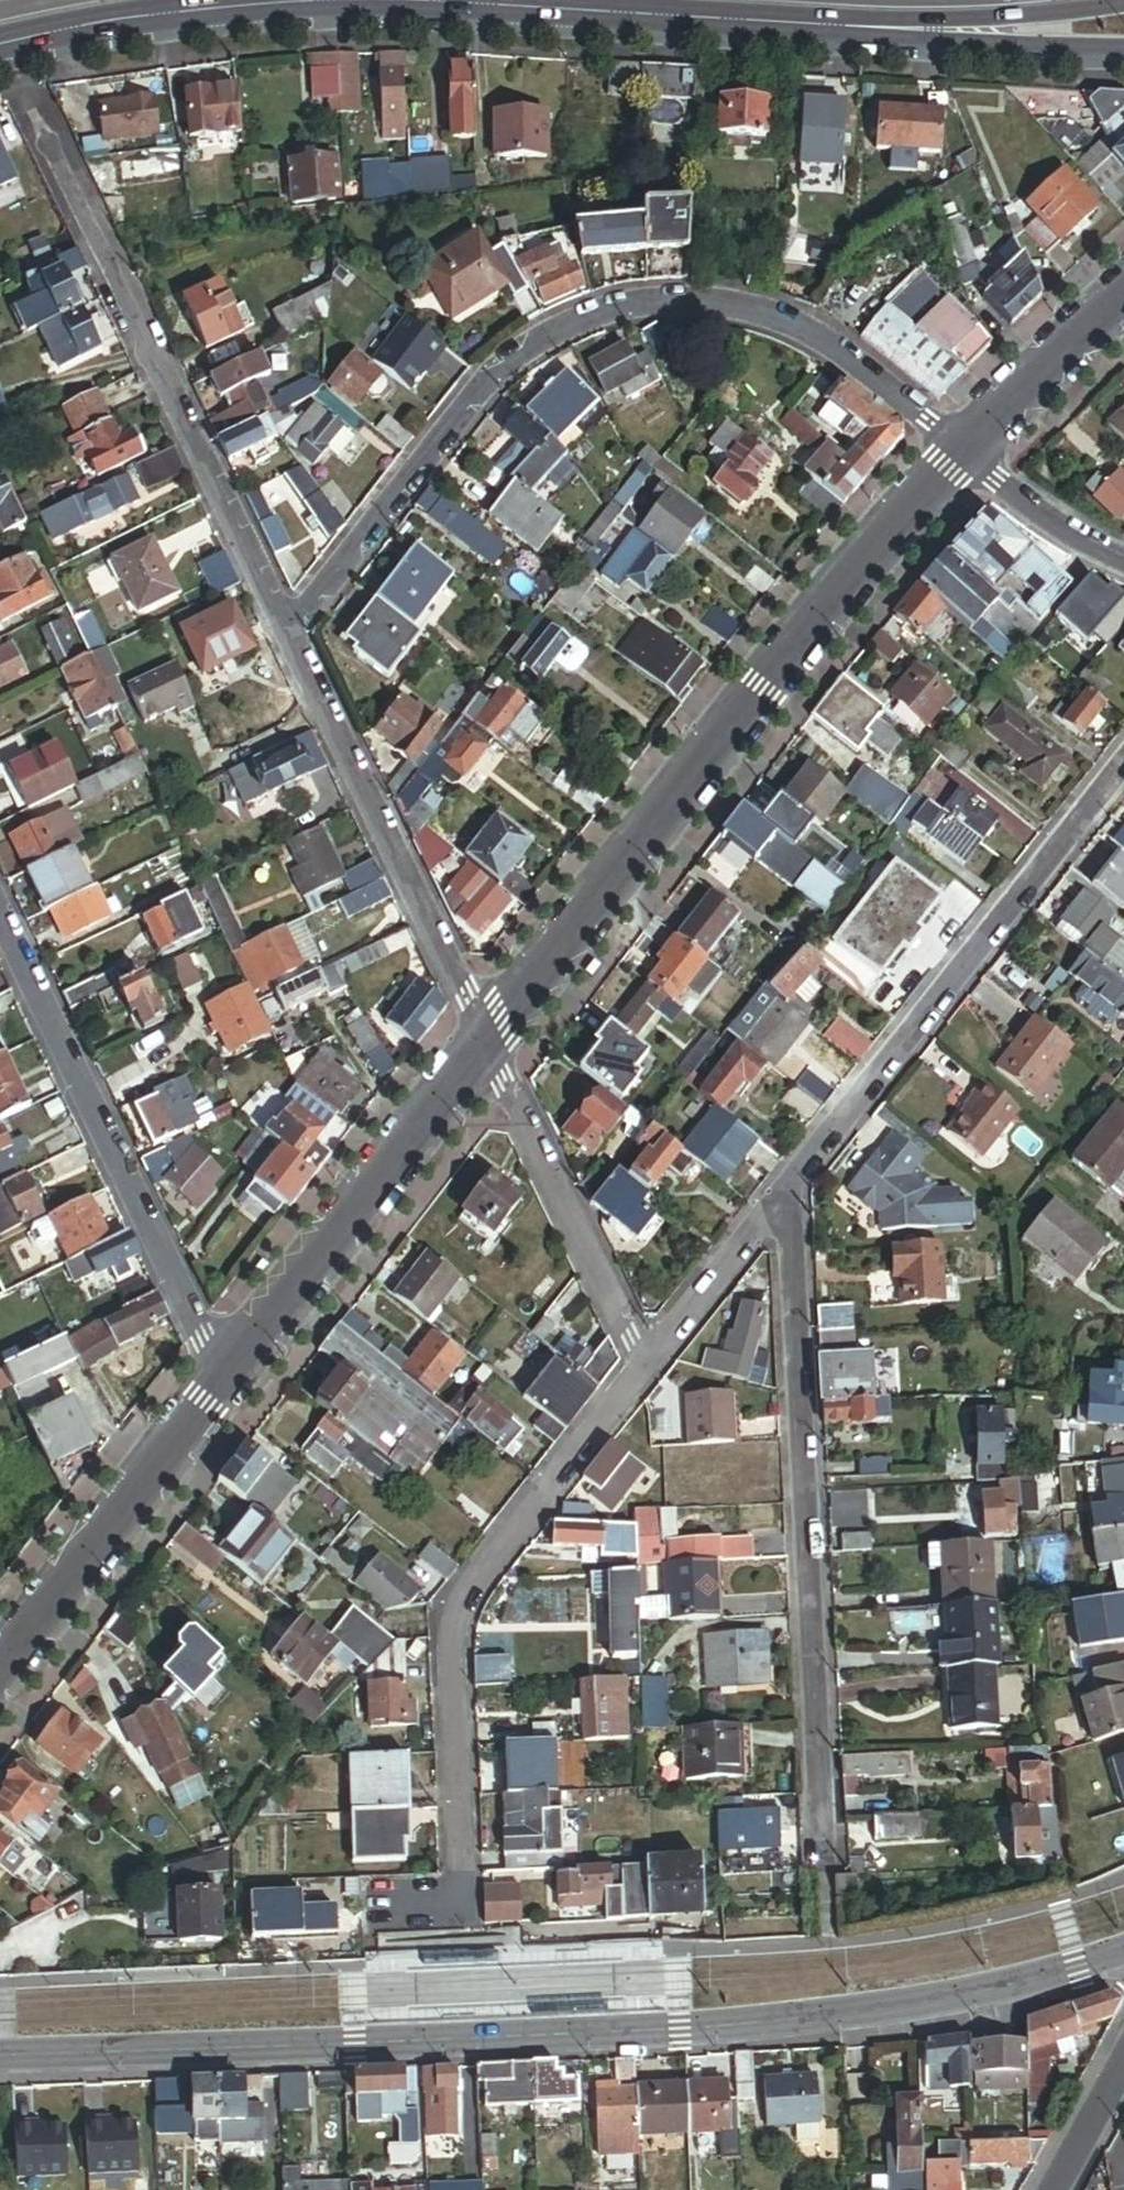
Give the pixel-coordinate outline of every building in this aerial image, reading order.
[(395,54),(378,55),(378,63),(395,62),(395,54)] [(404,54),(395,54),(395,62),(395,69),(401,69),(402,77),(405,78),(404,54)] [(338,69),(338,55),(311,57),(313,99),(340,98),(338,69)] [(357,104),(354,55),(338,55),(338,69),(340,98),(340,105),(357,104)] [(470,56),(462,56),(463,67),(471,67),(470,56)] [(395,62),(378,63),(379,70),(395,69),(395,62)] [(640,66),(610,64),(607,99),(641,103),(640,66)] [(696,69),(640,66),(641,103),(694,106),(696,69)] [(474,139),(473,115),(471,67),(463,67),(448,68),(450,116),(451,140),(474,139)] [(402,77),(401,69),(395,69),(379,70),(381,114),(402,114),(403,114),(402,77)] [(190,137),(240,131),(235,87),(185,93),(188,119),(190,137)] [(1080,91),(1109,122),(1113,118),(1123,131),(1123,91),(1087,91),(1080,91)] [(188,119),(185,93),(170,95),(175,120),(188,119)] [(126,98),(98,102),(103,141),(158,134),(153,95),(133,98),(134,102),(127,103),(126,98)] [(768,100),(722,98),(720,135),(766,138),(768,100)] [(844,105),(806,103),(802,163),(840,165),(844,105)] [(941,111),(878,108),(876,149),(939,152),(941,111)] [(546,114),(493,113),(493,157),(545,158),(546,114)] [(403,135),(402,114),(381,114),(382,136),(403,136),(403,135)] [(1113,118),(1109,122),(1108,123),(1116,133),(1123,142),(1123,131),(1113,118)] [(1087,179),(1111,158),(1123,146),(1123,142),(1116,133),(1077,168),(1087,179)] [(1111,158),(1123,173),(1123,146),(1111,158)] [(178,169),(175,151),(158,154),(115,162),(118,180),(161,172),(178,169)] [(312,159),(311,151),(299,152),(300,160),(312,159)] [(7,156),(0,160),(0,187),(18,178),(7,156)] [(300,160),(289,161),(293,201),(335,198),(334,178),(337,178),(336,157),(312,159),(300,160)] [(448,157),(409,159),(410,167),(411,182),(449,180),(448,157)] [(1117,212),(1123,206),(1123,197),(1114,185),(1123,176),(1123,173),(1111,158),(1087,179),(1117,212)] [(111,159),(85,164),(103,200),(117,194),(111,159)] [(388,169),(387,164),(361,166),(362,174),(388,172),(388,169)] [(411,192),(411,182),(410,167),(388,169),(388,172),(362,174),(363,195),(411,192)] [(1064,173),(1028,205),(1040,218),(1024,232),(1046,256),(1097,210),(1064,173)] [(1114,185),(1123,197),(1123,176),(1114,185)] [(363,201),(411,197),(411,192),(363,195),(363,201)] [(645,207),(645,224),(646,255),(686,253),(689,206),(645,207)] [(1018,215),(1005,220),(1012,237),(1024,231),(1018,215)] [(958,219),(941,226),(959,272),(977,266),(958,219)] [(646,255),(645,224),(574,227),(582,260),(646,255)] [(514,300),(528,291),(527,288),(513,268),(500,248),(486,257),(474,239),(420,274),(451,322),(505,287),(514,300)] [(1001,253),(1013,266),(1022,258),(1014,241),(1001,253)] [(79,251),(54,263),(56,268),(50,271),(52,276),(28,288),(48,328),(61,321),(82,311),(65,279),(71,276),(72,278),(88,271),(79,251)] [(547,253),(513,268),(527,288),(536,284),(556,276),(552,265),(547,253)] [(1010,329),(1040,300),(1022,258),(1013,266),(1001,277),(1014,291),(1001,303),(992,293),(984,300),(1010,329)] [(565,260),(552,265),(556,276),(536,284),(545,305),(584,289),(573,264),(568,267),(565,260)] [(959,272),(959,273),(967,288),(980,282),(988,290),(1001,277),(977,266),(959,272)] [(50,271),(26,282),(28,288),(52,276),(50,271)] [(916,272),(896,296),(916,312),(934,290),(916,272)] [(1014,291),(1001,277),(988,290),(992,293),(1001,303),(1014,291)] [(221,282),(206,290),(228,339),(244,332),(221,282)] [(206,290),(183,300),(206,349),(228,339),(206,290)] [(934,290),(916,312),(941,332),(960,315),(934,290)] [(330,291),(272,317),(282,340),(327,319),(330,291)] [(885,310),(905,326),(916,312),(896,296),(885,310)] [(937,402),(966,373),(932,346),(905,326),(885,310),(860,341),(937,402)] [(71,343),(51,353),(59,371),(102,350),(83,311),(82,311),(61,321),(71,343)] [(905,326),(932,346),(942,333),(941,332),(916,312),(905,326)] [(441,361),(449,353),(401,314),(364,357),(381,370),(390,360),(416,383),(437,357),(441,361)] [(966,373),(991,347),(960,315),(941,332),(942,333),(932,346),(966,373)] [(48,328),(41,331),(51,353),(71,343),(61,321),(48,328)] [(676,357),(658,327),(644,335),(662,366),(676,357)] [(614,356),(628,348),(626,342),(611,349),(614,356)] [(636,364),(628,348),(614,356),(592,366),(607,397),(622,390),(644,380),(636,364)] [(269,375),(259,354),(210,378),(220,400),(225,398),(227,401),(230,400),(228,397),(260,381),(259,380),(269,375)] [(387,388),(387,382),(381,378),(356,357),(331,387),(324,387),(354,412),(370,392),(375,396),(381,396),(387,388)] [(663,385),(648,359),(636,364),(644,380),(622,390),(628,402),(663,385)] [(845,385),(819,367),(823,374),(790,413),(823,441),(824,442),(828,438),(849,456),(867,436),(830,406),(845,385)] [(528,417),(557,447),(598,409),(569,378),(528,417)] [(311,380),(291,390),(292,393),(298,391),(302,400),(317,390),(320,385),(311,380)] [(268,419),(276,415),(260,381),(228,397),(230,400),(234,408),(245,430),(254,425),(263,421),(268,419)] [(867,436),(849,456),(870,475),(901,441),(900,428),(845,385),(830,406),(867,436)] [(712,402),(725,412),(735,399),(722,389),(712,402)] [(303,402),(302,400),(298,391),(292,393),(283,398),(288,409),(303,402)] [(100,394),(63,412),(75,437),(112,419),(100,394)] [(296,428),(309,438),(310,439),(311,437),(325,448),(342,427),(315,405),(296,428)] [(232,412),(210,422),(220,442),(245,430),(234,408),(231,409),(232,412)] [(291,415),(288,409),(276,415),(268,419),(271,425),(275,433),(276,433),(290,426),(285,417),(291,415)] [(559,455),(544,439),(515,412),(507,422),(511,427),(505,434),(519,447),(496,471),(506,479),(515,486),(523,493),(559,455)] [(1109,426),(1123,442),(1123,412),(1109,426)] [(823,441),(790,413),(780,424),(809,450),(824,442),(823,441)] [(389,417),(378,431),(404,452),(414,439),(389,417)] [(263,421),(254,425),(264,445),(279,438),(276,433),(275,433),(271,425),(266,427),(263,421)] [(83,435),(93,454),(94,455),(120,441),(120,440),(111,422),(83,435)] [(264,445),(254,425),(245,430),(220,442),(230,462),(250,452),(264,445)] [(726,463),(742,441),(723,425),(707,447),(713,452),(726,463)] [(355,437),(342,427),(325,448),(327,449),(338,458),(355,437)] [(309,438),(296,428),(284,442),(297,452),(309,438)] [(94,455),(93,454),(88,456),(98,478),(145,454),(134,433),(120,440),(120,441),(94,455)] [(310,439),(309,438),(297,452),(314,466),(327,449),(325,448),(311,437),(310,439)] [(769,462),(742,441),(726,463),(721,468),(725,471),(721,477),(713,487),(740,508),(755,489),(751,485),(769,462)] [(270,459),(264,445),(250,452),(256,466),(270,459)] [(827,447),(803,474),(813,482),(821,488),(836,470),(844,461),(827,447)] [(721,468),(726,463),(713,452),(706,461),(719,471),(721,468)] [(173,453),(139,469),(148,488),(182,472),(173,453)] [(648,476),(658,470),(648,453),(638,459),(648,476)] [(870,475),(849,456),(844,461),(836,470),(857,490),(870,475)] [(658,470),(654,476),(674,492),(683,480),(663,464),(658,470)] [(32,466),(21,471),(29,487),(40,482),(32,466)] [(300,468),(285,475),(291,485),(306,475),(300,468)] [(717,474),(721,477),(725,471),(721,468),(719,471),(717,474)] [(613,505),(623,515),(629,507),(633,502),(648,482),(642,469),(638,474),(613,505)] [(843,506),(857,490),(836,470),(821,488),(843,506)] [(304,503),(319,492),(306,475),(291,485),(304,503)] [(1123,523),(1123,477),(1113,488),(1105,480),(1093,491),(1123,523)] [(93,518),(110,510),(113,516),(138,503),(127,479),(42,519),(54,544),(78,532),(96,523),(93,518)] [(16,504),(5,482),(0,485),(0,511),(16,504)] [(843,506),(821,488),(813,482),(800,498),(829,522),(843,506)] [(537,556),(562,524),(523,493),(515,486),(489,517),(537,556)] [(269,514),(258,489),(247,494),(259,518),(269,514)] [(435,493),(432,490),(422,503),(425,506),(435,493)] [(332,533),(344,522),(320,491),(319,492),(304,503),(320,526),(324,523),(332,533)] [(444,500),(435,493),(425,506),(434,513),(444,500)] [(641,535),(654,546),(673,560),(703,521),(670,496),(643,532),(641,535)] [(484,532),(444,500),(434,513),(493,560),(502,548),(483,533),(484,532)] [(633,502),(629,507),(632,513),(637,506),(633,502)] [(25,522),(16,504),(0,511),(0,529),(3,536),(26,526),(25,522)] [(584,541),(595,549),(620,518),(623,515),(613,505),(612,504),(584,541)] [(632,513),(629,507),(623,515),(620,518),(631,527),(637,532),(641,535),(643,532),(632,513)] [(988,511),(950,554),(994,594),(999,588),(1011,574),(1031,550),(988,511)] [(289,546),(273,512),(269,514),(259,518),(275,553),(289,546)] [(631,527),(620,518),(595,549),(578,571),(588,580),(631,527)] [(324,523),(320,526),(327,537),(346,524),(344,522),(332,533),(324,523)] [(641,535),(637,532),(602,578),(620,591),(628,581),(654,546),(641,535)] [(152,544),(113,563),(139,615),(177,596),(152,544)] [(673,560),(654,546),(628,581),(647,595),(673,560)] [(413,630),(453,579),(416,550),(376,601),(413,630)] [(1031,550),(1011,574),(1050,610),(1072,586),(1031,550)] [(241,585),(225,554),(200,566),(215,598),(241,585)] [(994,594),(950,554),(920,586),(945,609),(970,631),(982,619),(999,599),(994,594)] [(0,572),(0,615),(4,622),(46,602),(25,560),(0,572)] [(756,570),(746,582),(766,598),(776,585),(756,570)] [(564,615),(568,618),(594,585),(588,580),(578,571),(561,593),(551,605),(564,615)] [(1039,623),(1050,610),(1011,574),(999,588),(1039,623)] [(945,609),(920,586),(897,614),(921,636),(945,609)] [(1071,653),(1059,667),(1078,682),(1090,669),(1123,632),(1123,597),(1071,653)] [(388,680),(422,637),(413,630),(376,601),(347,640),(357,648),(353,653),(388,680)] [(999,612),(1010,622),(1017,614),(1006,604),(999,612)] [(551,605),(543,615),(556,625),(564,615),(551,605)] [(232,608),(180,633),(202,676),(253,651),(232,608)] [(192,619),(188,610),(175,617),(179,625),(192,619)] [(703,627),(729,648),(742,631),(716,610),(703,627)] [(999,613),(994,619),(1011,634),(1016,628),(999,613)] [(1007,641),(982,619),(970,631),(1006,664),(1007,664),(1018,651),(1016,650),(1007,641)] [(61,624),(40,635),(57,669),(77,660),(61,624)] [(521,642),(526,637),(510,624),(472,672),(483,682),(495,667),(499,670),(506,661),(521,642)] [(617,657),(674,702),(684,689),(700,668),(682,654),(671,646),(643,624),(617,657)] [(1016,650),(1031,634),(1021,625),(1007,641),(1016,650)] [(534,653),(519,672),(539,687),(570,647),(550,632),(534,653)] [(904,651),(882,632),(870,647),(892,665),(904,651)] [(686,649),(675,641),(671,646),(682,654),(686,649)] [(521,642),(506,661),(519,672),(534,653),(521,642)] [(1048,658),(1059,667),(1071,653),(1060,643),(1048,658)] [(0,654),(0,690),(25,678),(12,648),(0,654)] [(90,659),(61,673),(91,736),(101,730),(95,719),(115,711),(90,659)] [(174,665),(126,688),(143,725),(175,711),(178,717),(194,709),(174,665)] [(956,695),(920,665),(893,696),(929,727),(956,695)] [(1090,669),(1078,682),(1090,692),(1102,701),(1112,687),(1090,669)] [(527,705),(493,678),(486,687),(499,698),(492,707),(479,696),(462,717),(492,741),(497,744),(507,731),(527,705)] [(885,711),(844,679),(814,716),(860,753),(867,745),(873,737),(868,733),(876,723),(885,711)] [(970,705),(986,718),(1005,694),(994,686),(990,683),(989,683),(970,705)] [(682,708),(692,695),(684,689),(674,702),(682,708)] [(1107,706),(1102,701),(1090,692),(1071,715),(1064,709),(1057,718),(1081,738),(1089,728),(1098,717),(1107,706)] [(430,721),(415,709),(402,699),(376,733),(398,750),(396,753),(408,763),(413,766),(414,765),(441,730),(430,721)] [(419,704),(415,709),(430,721),(434,715),(419,704)] [(528,747),(548,722),(527,705),(507,731),(528,747)] [(1011,714),(986,744),(1030,779),(1022,789),(1042,806),(1074,765),(1011,714)] [(492,741),(462,717),(427,761),(442,773),(457,785),(492,741)] [(1105,723),(1098,717),(1089,728),(1096,733),(1105,723)] [(868,733),(873,737),(881,727),(876,723),(868,733)] [(867,745),(887,760),(901,742),(881,727),(873,737),(867,745)] [(124,765),(138,758),(125,730),(111,737),(124,765)] [(497,744),(517,760),(528,747),(507,731),(497,744)] [(312,733),(239,769),(246,783),(238,787),(248,805),(267,795),(268,797),(329,767),(312,733)] [(971,758),(943,736),(932,749),(941,756),(960,772),(971,758)] [(8,769),(29,811),(75,789),(78,787),(58,745),(8,769)] [(78,787),(75,789),(83,805),(146,774),(138,758),(124,765),(78,787)] [(420,770),(395,803),(404,823),(442,773),(427,761),(420,770)] [(395,803),(420,770),(414,765),(413,766),(408,763),(387,788),(395,803)] [(819,828),(846,794),(809,764),(781,799),(814,824),(819,828)] [(846,794),(869,812),(888,785),(866,768),(846,794)] [(927,802),(944,815),(960,794),(931,771),(928,775),(940,784),(927,802)] [(457,785),(442,773),(404,823),(414,842),(425,827),(457,785)] [(594,821),(604,807),(564,775),(553,788),(594,821)] [(940,784),(928,775),(916,793),(927,802),(940,784)] [(870,812),(890,829),(900,815),(909,802),(888,785),(869,812),(870,812)] [(944,815),(927,802),(916,793),(909,802),(900,815),(963,866),(980,844),(944,815)] [(960,794),(944,815),(980,844),(997,824),(960,794)] [(814,824),(781,799),(781,798),(762,823),(796,849),(814,824)] [(824,913),(844,887),(834,880),(827,874),(796,849),(762,823),(743,808),(724,833),(824,913)] [(498,888),(533,845),(497,817),(464,859),(498,888)] [(28,873),(62,856),(47,824),(11,840),(28,873)] [(414,842),(429,875),(455,852),(425,827),(414,842)] [(1114,840),(1123,848),(1123,828),(1114,840)] [(323,831),(311,836),(334,885),(346,879),(323,831)] [(311,836),(290,846),(301,868),(314,894),(316,894),(334,885),(311,836)] [(879,861),(892,871),(911,846),(901,838),(899,836),(879,861)] [(954,880),(911,846),(892,871),(818,964),(861,998),(954,880)] [(72,851),(62,856),(28,873),(47,913),(51,911),(91,892),(72,851)] [(1119,853),(1092,886),(1123,913),(1123,857),(1119,853)] [(844,887),(863,863),(853,855),(842,869),(834,880),(844,887)] [(836,864),(827,874),(834,880),(842,869),(836,864)] [(356,892),(383,879),(376,866),(350,879),(356,892)] [(301,868),(291,873),(304,900),(314,894),(301,868)] [(480,939),(509,904),(468,870),(445,898),(456,919),(480,939)] [(383,881),(338,903),(346,921),(392,898),(383,881)] [(109,918),(96,889),(91,892),(51,911),(65,940),(109,918)] [(205,933),(186,893),(160,906),(162,911),(163,913),(163,912),(168,909),(178,928),(173,931),(179,945),(205,933)] [(314,894),(304,900),(312,916),(324,910),(316,894),(314,894)] [(741,916),(712,894),(678,937),(684,941),(707,960),(741,916)] [(1084,895),(1062,923),(1066,926),(1089,945),(1110,919),(1112,917),(1084,895)] [(163,913),(173,931),(178,928),(168,909),(163,912),(163,913)] [(160,955),(179,945),(173,931),(163,913),(162,911),(143,921),(149,933),(154,943),(160,955)] [(1121,944),(1123,940),(1123,931),(1110,919),(1089,945),(1066,926),(1060,934),(1084,953),(1120,982),(1123,978),(1123,946),(1121,944)] [(302,920),(286,928),(304,965),(319,958),(302,920)] [(1066,926),(1062,923),(1055,931),(1060,934),(1066,926)] [(282,979),(275,983),(280,993),(310,977),(304,965),(286,928),(264,939),(282,979)] [(150,946),(154,943),(149,933),(145,935),(150,946)] [(684,941),(678,937),(665,954),(665,955),(661,961),(666,964),(684,941)] [(282,979),(264,939),(235,953),(245,975),(248,974),(256,991),(275,983),(282,979)] [(709,961),(707,960),(684,941),(666,964),(650,985),(668,999),(675,1005),(686,990),(708,963),(709,961)] [(341,980),(388,957),(382,943),(332,967),(341,980)] [(802,953),(768,990),(785,1005),(819,968),(802,953)] [(1084,953),(1068,973),(1123,1017),(1123,985),(1120,982),(1084,953)] [(200,982),(187,955),(169,963),(183,991),(200,982)] [(721,973),(708,963),(686,990),(699,1000),(721,973)] [(341,980),(332,967),(318,974),(328,993),(331,999),(348,991),(341,980)] [(280,993),(275,995),(284,1014),(284,1015),(328,993),(318,974),(310,977),(280,993)] [(95,981),(63,996),(70,1011),(70,1012),(91,1002),(117,989),(111,975),(95,982),(95,981)] [(142,977),(117,989),(127,1010),(132,1008),(135,1014),(143,1031),(163,1021),(157,1007),(153,1001),(142,977)] [(668,999),(650,985),(628,1011),(647,1026),(668,999)] [(417,1048),(446,1011),(416,987),(405,1000),(395,991),(386,1003),(397,1011),(386,1024),(417,1048)] [(247,988),(207,1007),(230,1053),(269,1034),(247,988)] [(812,1030),(762,990),(755,999),(728,1033),(778,1073),(812,1030)] [(284,1014),(275,995),(256,1004),(265,1023),(284,1014)] [(892,1022),(895,1019),(880,1008),(878,1011),(892,1022)] [(647,1026),(628,1011),(615,1029),(633,1043),(647,1026)] [(365,1057),(382,1047),(365,1017),(348,1028),(365,1057)] [(1031,1099),(1072,1048),(1035,1018),(994,1069),(1031,1099)] [(838,1020),(823,1039),(857,1066),(872,1047),(838,1020)] [(615,1029),(609,1024),(595,1042),(599,1046),(580,1070),(621,1103),(641,1078),(634,1072),(648,1055),(633,1043),(615,1029)] [(694,1075),(721,1042),(708,1031),(674,1075),(686,1085),(694,1075)] [(395,1067),(382,1047),(365,1057),(378,1078),(395,1067)] [(739,1047),(706,1087),(699,1095),(716,1108),(721,1112),(743,1085),(747,1080),(753,1085),(766,1069),(739,1047)] [(5,1055),(0,1058),(0,1122),(30,1108),(5,1055)] [(641,1078),(655,1060),(648,1055),(634,1072),(641,1078)] [(301,1056),(284,1062),(296,1087),(309,1071),(301,1056)] [(296,1087),(336,1118),(359,1088),(319,1057),(309,1071),(296,1087)] [(809,1071),(796,1087),(823,1109),(836,1092),(809,1071)] [(706,1087),(694,1075),(686,1085),(699,1095),(706,1087)] [(1099,1100),(1114,1081),(1106,1075),(1091,1094),(1099,1100)] [(184,1079),(169,1086),(179,1108),(182,1106),(182,1108),(190,1104),(195,1102),(184,1079)] [(749,1090),(753,1085),(747,1080),(743,1085),(749,1090)] [(980,1159),(1018,1111),(980,1081),(969,1096),(972,1098),(945,1131),(980,1159)] [(179,1108),(169,1086),(160,1091),(162,1096),(158,1098),(166,1114),(179,1108)] [(823,1109),(796,1087),(782,1105),(808,1127),(823,1109)] [(160,1091),(154,1093),(157,1099),(158,1098),(162,1096),(160,1091)] [(577,1115),(562,1134),(593,1158),(619,1125),(627,1115),(601,1094),(582,1119),(577,1115)] [(176,1137),(166,1114),(158,1098),(157,1099),(136,1109),(154,1147),(176,1137)] [(290,1136),(281,1148),(285,1151),(300,1163),(318,1141),(328,1129),(295,1102),(276,1125),(290,1136)] [(190,1104),(182,1108),(190,1123),(186,1125),(189,1131),(200,1126),(190,1104)] [(1069,1159),(1118,1198),(1123,1191),(1123,1112),(1114,1104),(1069,1159)] [(182,1106),(179,1108),(166,1114),(176,1137),(189,1131),(186,1125),(190,1123),(182,1108),(182,1106)] [(716,1108),(682,1152),(710,1173),(718,1180),(737,1155),(744,1161),(759,1142),(721,1112),(716,1108)] [(629,1135),(641,1120),(630,1111),(627,1115),(619,1125),(625,1130),(620,1137),(623,1139),(636,1149),(637,1148),(640,1143),(629,1135)] [(640,1143),(652,1128),(641,1120),(629,1135),(640,1143)] [(265,1135),(267,1137),(276,1125),(273,1123),(264,1134),(265,1135)] [(267,1137),(281,1148),(290,1136),(276,1125),(267,1137)] [(23,1175),(24,1175),(1,1127),(0,1128),(0,1186),(23,1175)] [(682,1152),(652,1128),(640,1143),(637,1148),(647,1156),(633,1173),(651,1187),(654,1189),(663,1177),(666,1173),(667,1172),(694,1193),(710,1173),(682,1152)] [(955,1203),(955,1190),(934,1191),(934,1184),(915,1169),(923,1159),(892,1133),(847,1188),(878,1214),(879,1231),(936,1228),(969,1227),(968,1202),(955,1203)] [(242,1164),(244,1165),(267,1137),(265,1135),(242,1164)] [(285,1151),(281,1148),(267,1137),(244,1165),(258,1176),(259,1177),(254,1183),(258,1186),(285,1151)] [(188,1138),(142,1160),(155,1188),(168,1182),(197,1209),(213,1191),(211,1189),(223,1175),(196,1150),(194,1151),(188,1138)] [(317,1176),(333,1156),(322,1147),(323,1145),(318,1141),(300,1163),(317,1176)] [(289,1211),(317,1176),(300,1163),(285,1151),(258,1186),(283,1207),(289,1211)] [(718,1180),(724,1185),(744,1161),(737,1155),(718,1180)] [(603,1170),(585,1192),(591,1206),(613,1178),(603,1170)] [(613,1178),(591,1206),(636,1242),(654,1219),(639,1207),(649,1195),(647,1194),(628,1179),(622,1174),(618,1171),(613,1178)] [(633,1173),(628,1179),(647,1194),(651,1187),(633,1173)] [(42,1215),(23,1175),(0,1186),(0,1234),(42,1215)] [(258,1176),(244,1193),(271,1214),(277,1207),(280,1210),(283,1207),(258,1186),(254,1183),(259,1177),(258,1176)] [(493,1176),(464,1213),(494,1236),(522,1199),(493,1176)] [(88,1198),(47,1218),(68,1263),(86,1254),(110,1243),(88,1198)] [(1051,1202),(1020,1241),(1073,1282),(1103,1243),(1051,1202)] [(277,1207),(271,1214),(275,1217),(280,1210),(277,1207)] [(138,1256),(127,1234),(110,1243),(86,1254),(96,1274),(97,1276),(114,1267),(121,1264),(138,1256)] [(942,1306),(938,1246),(888,1250),(891,1281),(896,1281),(898,1309),(942,1306)] [(68,1263),(65,1265),(74,1285),(96,1274),(86,1254),(68,1263)] [(462,1281),(432,1258),(398,1300),(429,1324),(462,1281)] [(124,1269),(121,1264),(114,1267),(116,1273),(124,1269)] [(167,1317),(156,1294),(123,1309),(128,1320),(123,1323),(121,1318),(106,1324),(107,1326),(108,1328),(119,1347),(134,1340),(136,1337),(153,1328),(151,1324),(167,1317)] [(852,1334),(851,1308),(817,1310),(818,1335),(852,1334)] [(370,1325),(352,1311),(340,1326),(359,1340),(367,1330),(370,1325)] [(710,1355),(705,1374),(732,1381),(745,1384),(750,1367),(763,1316),(741,1311),(729,1360),(710,1355)] [(554,1329),(544,1321),(532,1335),(542,1343),(554,1329)] [(84,1371),(114,1353),(101,1329),(98,1323),(67,1341),(78,1361),(84,1371)] [(101,1329),(114,1353),(120,1349),(119,1347),(108,1328),(107,1326),(101,1329)] [(359,1340),(340,1326),(319,1353),(342,1371),(368,1392),(383,1403),(404,1376),(403,1375),(359,1340)] [(367,1330),(359,1340),(403,1375),(412,1363),(367,1330)] [(854,1360),(852,1334),(818,1335),(820,1362),(854,1360)] [(416,1366),(437,1339),(433,1336),(412,1363),(416,1366)] [(566,1338),(555,1353),(566,1361),(577,1347),(566,1338)] [(65,1339),(3,1368),(4,1370),(13,1388),(15,1392),(43,1378),(78,1361),(67,1341),(65,1339)] [(412,1363),(403,1375),(404,1376),(433,1398),(464,1359),(437,1339),(416,1366),(412,1363)] [(620,1364),(609,1342),(594,1360),(583,1375),(601,1388),(620,1364)] [(583,1375),(594,1360),(577,1347),(566,1361),(583,1375)] [(854,1360),(820,1362),(822,1407),(870,1404),(879,1404),(876,1359),(854,1360)] [(475,1360),(465,1373),(473,1379),(483,1366),(475,1360)] [(567,1431),(597,1393),(555,1362),(525,1399),(544,1413),(567,1431)] [(750,1367),(745,1384),(763,1389),(767,1372),(750,1367)] [(495,1375),(486,1368),(450,1411),(459,1418),(479,1394),(495,1375)] [(0,1372),(0,1394),(13,1388),(4,1370),(0,1372)] [(368,1392),(342,1371),(316,1404),(330,1415),(342,1424),(368,1392)] [(464,1390),(473,1379),(465,1373),(456,1384),(464,1390)] [(415,1426),(435,1400),(433,1398),(404,1376),(383,1403),(389,1407),(415,1426)] [(94,1448),(73,1404),(59,1411),(43,1378),(15,1392),(52,1468),(94,1448)] [(1090,1379),(1089,1396),(1123,1398),(1123,1380),(1090,1379)] [(448,1410),(464,1390),(456,1384),(441,1404),(448,1410)] [(389,1407),(383,1403),(368,1392),(342,1424),(349,1430),(388,1461),(408,1435),(383,1416),(389,1407)] [(479,1394),(459,1418),(462,1421),(512,1459),(519,1450),(513,1445),(524,1431),(479,1394)] [(1089,1396),(1088,1429),(1123,1430),(1123,1398),(1089,1396)] [(685,1401),(688,1451),(734,1449),(731,1398),(685,1401)] [(435,1400),(415,1426),(442,1448),(462,1421),(459,1418),(450,1411),(448,1410),(441,1404),(435,1400)] [(870,1404),(822,1407),(823,1425),(855,1423),(856,1426),(872,1425),(871,1423),(870,1404)] [(884,1404),(879,1404),(870,1404),(871,1423),(886,1422),(884,1404)] [(556,1444),(567,1431),(544,1413),(533,1427),(556,1444)] [(975,1414),(979,1483),(981,1483),(1001,1482),(1015,1481),(1011,1413),(975,1414)] [(342,1424),(330,1415),(318,1430),(337,1445),(345,1435),(349,1430),(342,1424)] [(348,1458),(355,1450),(358,1445),(345,1435),(337,1445),(318,1430),(302,1451),(334,1476),(348,1458)] [(395,1466),(388,1461),(349,1430),(345,1435),(358,1445),(355,1450),(388,1475),(395,1466)] [(408,1435),(388,1461),(395,1466),(398,1468),(407,1475),(415,1482),(435,1455),(409,1434),(408,1435)] [(42,1451),(38,1443),(32,1446),(36,1454),(42,1451)] [(272,1465),(247,1445),(219,1482),(244,1502),(253,1490),(266,1472),(272,1465)] [(614,1452),(609,1449),(581,1485),(592,1494),(597,1498),(617,1473),(626,1462),(614,1452)] [(355,1450),(348,1458),(381,1483),(388,1475),(355,1450)] [(1109,1452),(1110,1463),(1123,1461),(1123,1451),(1109,1452)] [(1102,1472),(1123,1470),(1123,1461),(1110,1463),(1101,1464),(1102,1472)] [(269,1522),(298,1485),(272,1465),(266,1472),(274,1479),(261,1497),(253,1490),(244,1502),(249,1506),(256,1512),(269,1522)] [(400,1484),(407,1475),(398,1468),(390,1477),(400,1484)] [(1102,1472),(1105,1503),(1108,1503),(1109,1509),(1106,1510),(1097,1510),(1100,1531),(1123,1528),(1123,1470),(1102,1472)] [(274,1479),(266,1472),(253,1490),(261,1497),(274,1479)] [(860,1490),(886,1489),(885,1472),(859,1473),(860,1490)] [(630,1490),(629,1483),(617,1473),(597,1498),(592,1494),(589,1497),(610,1514),(630,1490)] [(1034,1479),(1017,1480),(1017,1481),(1020,1508),(1021,1516),(1038,1515),(1034,1479)] [(1020,1508),(1017,1481),(1015,1481),(1001,1482),(1002,1494),(1001,1494),(1005,1534),(1005,1535),(1017,1534),(1015,1509),(1020,1508)] [(1002,1494),(1001,1482),(981,1483),(983,1496),(1001,1494),(1002,1494)] [(985,1535),(1005,1534),(1001,1494),(983,1496),(982,1496),(985,1535)] [(256,1512),(249,1506),(226,1535),(234,1542),(256,1512)] [(562,1527),(591,1528),(592,1512),(563,1510),(562,1527)] [(1090,1511),(1093,1532),(1100,1531),(1097,1510),(1090,1511)] [(262,1587),(297,1542),(269,1522),(256,1512),(234,1542),(226,1535),(215,1549),(225,1557),(262,1587)] [(659,1513),(660,1548),(666,1548),(665,1545),(678,1545),(676,1512),(659,1513)] [(660,1548),(659,1513),(633,1514),(634,1524),(634,1530),(634,1531),(636,1563),(636,1569),(664,1567),(666,1567),(666,1548),(660,1548)] [(215,1549),(185,1526),(171,1543),(212,1574),(225,1557),(215,1549)] [(552,1551),(600,1553),(601,1530),(553,1528),(552,1551)] [(1100,1531),(1093,1532),(1098,1567),(1123,1563),(1123,1528),(1100,1531)] [(619,1562),(620,1530),(601,1530),(600,1553),(600,1562),(619,1562)] [(636,1563),(634,1531),(620,1530),(619,1562),(636,1563)] [(841,1535),(841,1552),(870,1550),(869,1534),(841,1535)] [(665,1545),(666,1548),(666,1567),(716,1565),(749,1563),(748,1542),(678,1545),(665,1545)] [(993,1605),(990,1544),(940,1547),(942,1571),(944,1607),(993,1605)] [(447,1582),(458,1568),(432,1547),(421,1562),(447,1582)] [(349,1583),(357,1572),(329,1550),(321,1561),(349,1583)] [(389,1566),(378,1557),(356,1586),(366,1594),(389,1566)] [(664,1567),(667,1623),(719,1620),(716,1565),(666,1567),(664,1567)] [(384,1608),(385,1608),(407,1581),(389,1566),(366,1594),(384,1608)] [(610,1650),(615,1649),(615,1663),(633,1662),(631,1618),(637,1618),(636,1577),(590,1579),(591,1598),(608,1597),(609,1624),(604,1625),(605,1633),(610,1633),(610,1650)] [(407,1581),(385,1608),(408,1606),(419,1592),(407,1581)] [(1073,1606),(1081,1650),(1123,1642),(1123,1597),(1073,1606)] [(997,1605),(993,1605),(944,1607),(946,1649),(940,1650),(941,1654),(941,1672),(942,1671),(947,1671),(996,1669),(999,1668),(997,1605)] [(368,1670),(395,1642),(354,1608),(329,1639),(337,1646),(342,1650),(368,1670)] [(133,1629),(115,1615),(103,1631),(128,1650),(136,1640),(133,1629)] [(329,1639),(303,1619),(272,1658),(306,1685),(324,1662),(337,1646),(329,1639)] [(176,1686),(188,1696),(193,1701),(214,1678),(210,1673),(224,1659),(194,1630),(186,1631),(177,1641),(178,1648),(183,1653),(163,1674),(176,1686)] [(706,1636),(709,1691),(767,1688),(764,1633),(706,1636)] [(404,1685),(403,1642),(395,1642),(368,1670),(360,1679),(369,1687),(370,1722),(371,1728),(414,1726),(413,1702),(405,1703),(404,1685)] [(332,1663),(342,1650),(337,1646),(324,1662),(329,1666),(332,1663)] [(342,1650),(332,1663),(356,1682),(360,1679),(368,1670),(342,1650)] [(474,1662),(475,1688),(508,1687),(506,1659),(474,1660),(474,1662)] [(1071,1681),(1078,1704),(1079,1704),(1091,1749),(1123,1737),(1123,1667),(1071,1681)] [(947,1671),(948,1696),(952,1696),(955,1734),(999,1732),(996,1669),(947,1671)] [(665,1719),(664,1681),(640,1682),(641,1731),(666,1731),(665,1719)] [(623,1683),(582,1684),(584,1745),(625,1743),(623,1683)] [(582,1684),(570,1685),(572,1745),(584,1745),(582,1684)] [(176,1686),(163,1700),(164,1706),(165,1706),(170,1717),(188,1696),(176,1686)] [(285,1701),(313,1726),(329,1709),(319,1699),(317,1701),(310,1694),(296,1689),(285,1701)] [(161,1777),(193,1761),(170,1717),(165,1706),(164,1706),(134,1720),(147,1747),(161,1777)] [(62,1716),(37,1747),(76,1777),(100,1746),(84,1734),(88,1729),(70,1715),(66,1719),(62,1716)] [(674,1719),(665,1719),(666,1731),(674,1731),(674,1719)] [(147,1747),(134,1720),(122,1726),(135,1753),(147,1747)] [(742,1780),(740,1728),(684,1730),(686,1782),(742,1780)] [(754,1780),(752,1728),(740,1728),(742,1780),(754,1780)] [(559,1795),(556,1746),(507,1747),(509,1797),(522,1797),(540,1796),(553,1795),(559,1795)] [(1046,1750),(1017,1751),(1020,1811),(1028,1811),(1049,1809),(1054,1809),(1048,1769),(1047,1764),(1046,1752),(1046,1750)] [(410,1811),(408,1756),(349,1759),(351,1814),(404,1811),(410,1811)] [(918,1779),(916,1758),(888,1759),(842,1762),(843,1780),(858,1779),(868,1779),(869,1782),(890,1780),(918,1779)] [(197,1770),(193,1761),(161,1777),(167,1785),(197,1770)] [(42,1815),(57,1795),(21,1767),(0,1795),(0,1815),(36,1842),(48,1827),(42,1823),(38,1820),(42,1815)] [(859,1799),(858,1779),(843,1780),(844,1799),(856,1799),(859,1799)] [(287,1791),(278,1792),(259,1817),(289,1816),(287,1791)] [(553,1804),(553,1795),(540,1796),(540,1797),(542,1828),(550,1827),(550,1815),(548,1815),(548,1805),(553,1804)] [(540,1796),(522,1797),(524,1833),(505,1833),(504,1834),(505,1857),(506,1857),(536,1856),(543,1856),(542,1828),(540,1797),(540,1796)] [(522,1797),(509,1797),(504,1797),(505,1833),(524,1833),(522,1797)] [(739,1800),(717,1801),(718,1817),(739,1817),(739,1800)] [(1017,1861),(1061,1858),(1054,1809),(1049,1809),(1028,1811),(1020,1811),(1015,1811),(1017,1861)] [(404,1811),(351,1814),(352,1865),(406,1862),(405,1841),(404,1811)] [(542,1828),(543,1856),(536,1856),(536,1873),(553,1873),(554,1872),(564,1872),(562,1814),(550,1815),(550,1827),(542,1828)] [(718,1817),(720,1851),(779,1849),(778,1816),(739,1817),(718,1817)] [(919,1817),(875,1819),(876,1841),(920,1838),(919,1817)] [(8,1851),(18,1859),(20,1856),(25,1850),(15,1843),(12,1847),(0,1838),(0,1862),(8,1851)] [(18,1859),(8,1851),(0,1862),(0,1867),(8,1873),(18,1859)] [(26,1860),(20,1856),(18,1859),(8,1873),(13,1877),(26,1860)] [(536,1856),(506,1857),(506,1874),(536,1873),(536,1856)] [(703,1863),(647,1864),(647,1869),(649,1922),(674,1921),(674,1912),(705,1911),(703,1863)] [(620,1870),(624,1923),(649,1922),(647,1869),(621,1870),(620,1870)] [(612,1924),(624,1923),(620,1870),(576,1871),(577,1877),(571,1878),(558,1878),(559,1901),(578,1899),(578,1894),(588,1894),(610,1892),(612,1924)] [(858,1898),(857,1878),(851,1878),(835,1879),(836,1900),(858,1898)] [(42,1900),(55,1910),(86,1892),(74,1882),(42,1900)] [(178,1893),(180,1942),(222,1940),(219,1891),(178,1893)] [(305,1911),(304,1893),(253,1895),(255,1940),(307,1937),(307,1936),(305,1911)] [(32,1906),(31,1911),(35,1919),(55,1910),(42,1900),(32,1906)] [(339,1911),(305,1911),(307,1936),(340,1936),(339,1911)] [(705,1920),(705,1911),(674,1912),(674,1921),(705,1920)] [(0,1926),(0,1929),(6,1934),(20,1927),(7,1917),(0,1926)] [(1087,2038),(1086,2032),(1101,2027),(1116,2022),(1123,2008),(1123,2007),(1114,1998),(1028,2026),(1030,2030),(1030,2048),(1030,2076),(1029,2077),(1029,2085),(1029,2093),(1048,2093),(1048,2061),(1076,2052),(1073,2043),(1087,2038)] [(1103,2034),(1101,2027),(1086,2032),(1087,2038),(1103,2034)] [(998,2049),(1008,2049),(1008,2041),(998,2041),(998,2049)] [(971,2067),(970,2042),(964,2043),(926,2047),(926,2072),(971,2067)] [(1030,2076),(1030,2048),(1008,2049),(998,2049),(975,2050),(976,2079),(1023,2077),(1029,2077),(1030,2076)] [(752,2056),(735,2057),(738,2104),(754,2103),(752,2056)] [(635,2089),(634,2061),(610,2062),(611,2092),(635,2091),(635,2089)] [(582,2063),(555,2065),(555,2077),(582,2075),(582,2063)] [(555,2077),(555,2065),(532,2066),(534,2107),(579,2105),(578,2082),(556,2083),(555,2077)] [(534,2107),(532,2066),(511,2067),(511,2084),(492,2085),(484,2085),(484,2093),(485,2109),(504,2108),(516,2108),(534,2107)] [(478,2068),(477,2068),(478,2085),(484,2085),(492,2085),(492,2067),(478,2068)] [(511,2084),(511,2067),(492,2067),(492,2085),(511,2084)] [(971,2090),(971,2067),(926,2072),(927,2093),(958,2092),(971,2090)] [(456,2092),(455,2069),(423,2071),(426,2140),(457,2138),(455,2092),(456,2092)] [(417,2097),(416,2071),(402,2072),(403,2097),(417,2097)] [(403,2097),(402,2072),(355,2074),(356,2099),(380,2098),(403,2097)] [(346,2091),(345,2074),(317,2076),(318,2093),(346,2091)] [(308,2104),(307,2076),(280,2077),(281,2105),(308,2104)] [(1023,2077),(976,2079),(976,2094),(1029,2093),(1029,2085),(1024,2085),(1023,2077)] [(243,2108),(242,2079),(216,2080),(218,2124),(243,2123),(243,2108)] [(218,2124),(216,2080),(191,2080),(193,2125),(218,2124)] [(185,2081),(170,2082),(170,2098),(171,2117),(186,2117),(185,2081)] [(170,2082),(153,2082),(154,2099),(170,2098),(170,2082)] [(768,2129),(795,2128),(819,2126),(816,2082),(765,2084),(768,2129)] [(727,2131),(725,2106),(724,2085),(685,2087),(687,2133),(720,2132),(727,2131)] [(687,2133),(685,2087),(635,2089),(635,2091),(637,2132),(637,2135),(687,2133)] [(620,2133),(637,2132),(635,2091),(611,2092),(597,2093),(598,2133),(602,2133),(602,2148),(621,2147),(620,2133)] [(417,2118),(417,2097),(403,2097),(380,2098),(381,2119),(417,2118)] [(170,2098),(154,2099),(154,2118),(171,2117),(170,2098)] [(380,2098),(356,2099),(357,2127),(381,2126),(381,2119),(380,2098)] [(922,2179),(920,2103),(897,2103),(898,2151),(898,2158),(898,2180),(901,2180),(922,2179)] [(740,2159),(738,2105),(725,2106),(727,2131),(729,2160),(740,2159)] [(264,2108),(243,2108),(243,2123),(218,2124),(219,2145),(265,2143),(264,2108)] [(516,2116),(516,2108),(504,2108),(504,2117),(516,2116)] [(135,2174),(133,2126),(108,2127),(102,2127),(102,2122),(84,2122),(86,2176),(135,2174)] [(64,2177),(62,2129),(37,2130),(31,2130),(31,2124),(12,2125),(15,2179),(64,2177)] [(219,2145),(218,2124),(193,2125),(194,2146),(219,2145)] [(819,2126),(795,2128),(796,2145),(820,2144),(819,2126)] [(727,2131),(720,2132),(721,2160),(729,2160),(727,2131)] [(997,2148),(996,2133),(972,2134),(972,2149),(997,2148)] [(495,2136),(480,2137),(481,2160),(496,2159),(495,2136)] [(970,2149),(972,2149),(971,2137),(955,2137),(955,2150),(970,2149)] [(1038,2167),(1049,2146),(997,2148),(972,2149),(970,2149),(971,2171),(1038,2167)] [(388,2149),(389,2169),(419,2168),(418,2148),(388,2149)] [(971,2171),(970,2149),(955,2150),(936,2150),(937,2168),(961,2167),(961,2172),(971,2171)] [(880,2180),(898,2180),(898,2158),(893,2158),(893,2152),(879,2152),(880,2180)] [(496,2159),(481,2160),(482,2184),(498,2183),(496,2159)] [(961,2187),(961,2172),(961,2167),(937,2168),(925,2168),(926,2189),(946,2189),(946,2188),(961,2187)] [(922,2179),(901,2180),(901,2189),(922,2189),(922,2179)] [(901,2180),(898,2180),(880,2180),(880,2189),(901,2189),(901,2180)]
